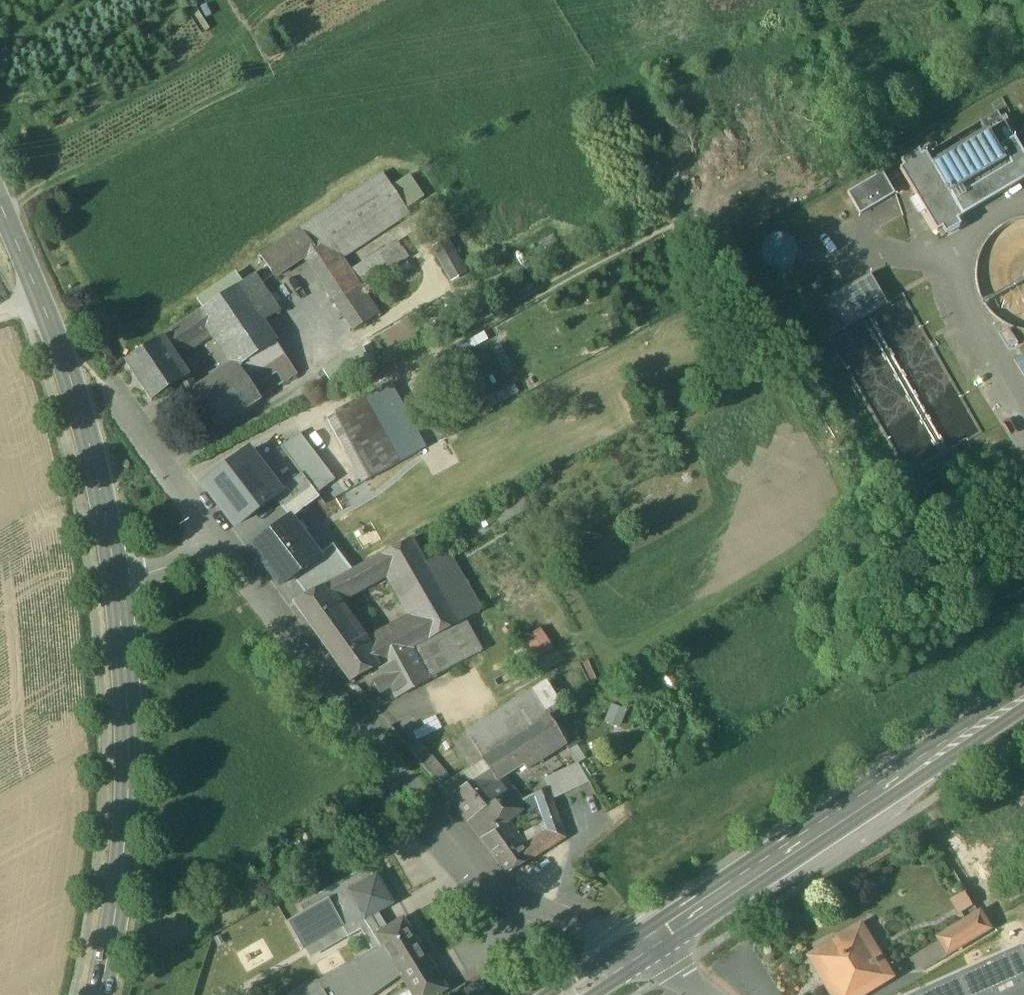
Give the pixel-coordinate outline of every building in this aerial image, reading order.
[(1010,111),(1003,98),(992,105),(996,113),(997,112),(1003,121),(1010,116),(1010,111)] [(926,154),(962,216),(1023,180),(1023,156),(1014,139),(1013,140),(1003,121),(997,112),(996,113),(926,154)] [(962,216),(926,154),(919,158),(916,153),(904,160),(907,165),(900,169),(937,231),(942,228),(946,234),(960,225),(957,220),(962,216)] [(882,173),(847,193),(860,215),(894,194),(882,173)] [(383,174),(315,219),(340,258),(408,213),(383,174)] [(315,219),(287,238),(301,259),(351,333),(378,315),(340,258),(315,219)] [(287,238),(260,256),(275,277),(301,259),(287,238)] [(795,260),(796,254),(794,248),(791,242),(785,239),(779,238),(773,239),(767,243),(764,248),(763,254),(764,261),(768,266),(773,270),(779,271),(786,270),(791,266),(795,260)] [(463,272),(447,243),(435,250),(451,278),(463,272)] [(235,274),(196,300),(202,310),(237,287),(241,283),(235,274)] [(870,274),(828,299),(845,329),(888,304),(870,274)] [(241,283),(237,287),(245,299),(260,289),(252,276),(241,283)] [(202,310),(200,311),(211,328),(215,333),(238,366),(274,342),(261,323),(245,299),(237,287),(202,310)] [(260,289),(245,299),(261,323),(276,312),(260,289)] [(200,312),(187,320),(199,337),(207,331),(211,328),(200,311),(200,312)] [(187,320),(171,331),(182,348),(199,337),(187,320)] [(182,348),(171,331),(157,341),(168,357),(182,348)] [(157,341),(124,363),(150,402),(183,379),(168,357),(157,341)] [(274,342),(238,366),(259,398),(295,374),(274,342)] [(373,368),(363,349),(349,357),(359,376),(373,368)] [(349,357),(323,371),(333,390),(359,376),(349,357)] [(238,366),(193,396),(214,428),(259,398),(238,366)] [(424,451),(388,386),(363,400),(398,465),(424,451)] [(447,398),(428,410),(444,440),(463,430),(447,398)] [(363,400),(327,419),(361,483),(362,484),(371,479),(398,465),(363,400)] [(316,495),(335,480),(299,434),(281,448),(301,475),(310,487),(316,495)] [(273,498),(280,493),(279,491),(248,452),(204,486),(235,526),(273,498)] [(282,509),(310,487),(301,475),(279,491),(280,493),(273,498),(282,509)] [(310,487),(282,509),(289,519),(290,520),(319,498),(316,495),(310,487)] [(289,519),(251,548),(280,586),(292,577),(318,557),(290,520),(289,519)] [(403,545),(380,557),(390,574),(416,619),(429,640),(458,624),(458,623),(427,570),(410,541),(403,545)] [(292,577),(306,596),(352,571),(332,546),(318,557),(292,577)] [(360,568),(322,588),(328,596),(332,602),(349,592),(390,574),(380,557),(360,568)] [(446,558),(427,570),(458,623),(477,612),(446,558)] [(308,596),(292,604),(299,614),(328,596),(322,588),(308,596)] [(328,596),(299,614),(349,682),(380,666),(369,644),(365,646),(332,602),(328,596)] [(380,666),(412,650),(429,640),(416,619),(369,644),(380,666)] [(429,640),(412,650),(428,680),(481,652),(462,621),(458,624),(429,640)] [(412,650),(380,666),(386,677),(375,683),(380,694),(391,688),(397,697),(428,680),(412,650)] [(532,692),(465,734),(482,760),(548,718),(532,692)] [(548,718),(482,760),(489,771),(496,782),(497,781),(561,742),(563,741),(561,738),(548,718)] [(482,760),(465,734),(452,742),(468,768),(482,760)] [(575,747),(567,734),(561,738),(563,741),(561,742),(568,752),(575,747)] [(410,752),(439,787),(449,780),(419,745),(410,752)] [(468,768),(460,774),(468,784),(489,771),(482,760),(468,768)] [(577,764),(543,780),(546,790),(550,801),(588,784),(577,764)] [(448,797),(447,797),(467,825),(506,792),(497,781),(496,782),(489,771),(468,784),(448,797)] [(449,780),(439,787),(448,797),(468,784),(460,774),(449,780)] [(506,792),(467,825),(490,852),(513,838),(503,821),(523,804),(510,788),(506,792)] [(546,790),(535,795),(542,808),(550,815),(554,813),(550,801),(546,790)] [(559,827),(544,836),(551,846),(563,838),(559,827)] [(544,836),(521,850),(528,861),(551,846),(544,836)] [(513,838),(490,852),(507,874),(528,861),(521,850),(513,838)] [(372,952),(317,983),(316,982),(295,994),(373,994),(400,975),(400,976),(410,992),(405,994),(438,994),(446,990),(402,920),(380,933),(371,918),(393,905),(371,866),(299,907),(303,914),(287,923),(302,951),(341,929),(348,940),(360,933),(372,952)] [(954,914),(970,904),(961,890),(945,900),(954,914)] [(1018,940),(1023,936),(1023,905),(1005,916),(1018,940)] [(979,914),(938,939),(947,954),(988,930),(979,914)] [(810,958),(832,994),(862,994),(883,982),(873,966),(875,965),(873,961),(871,962),(865,952),(872,948),(860,928),(810,958)] [(1020,948),(916,994),(1023,994),(1023,956),(1020,948)] [(463,991),(465,994),(485,994),(488,993),(479,980),(463,991)]
